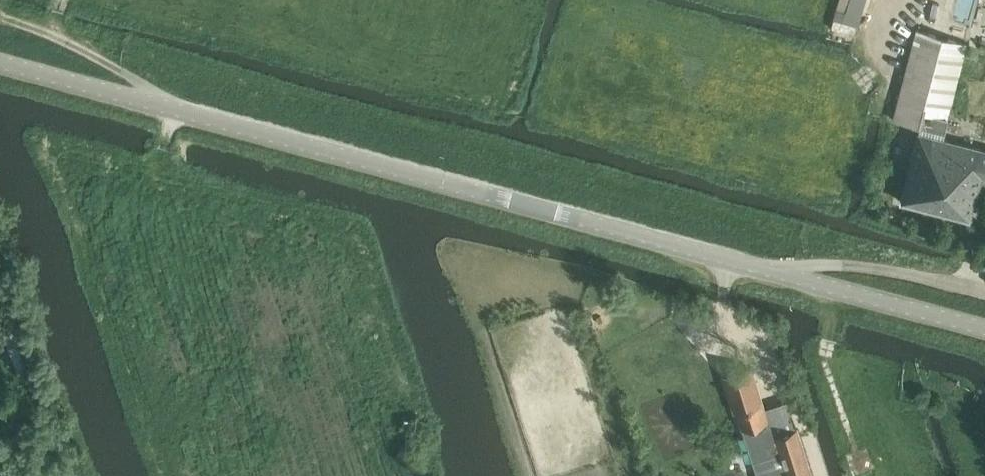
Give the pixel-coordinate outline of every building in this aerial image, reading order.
[(866,0),(839,0),(831,26),(856,34),(866,0)] [(900,201),(902,201),(936,210),(940,191),(956,195),(969,145),(962,143),(961,147),(946,144),(947,139),(942,138),(967,42),(916,29),(893,120),(920,127),(901,198),(900,201)] [(970,216),(981,174),(984,175),(984,149),(969,145),(956,195),(940,191),(936,210),(967,218),(969,219),(970,216)] [(797,426),(770,435),(759,401),(761,401),(750,369),(727,377),(737,408),(738,408),(748,436),(757,433),(764,456),(755,459),(761,475),(814,475),(797,426)]
